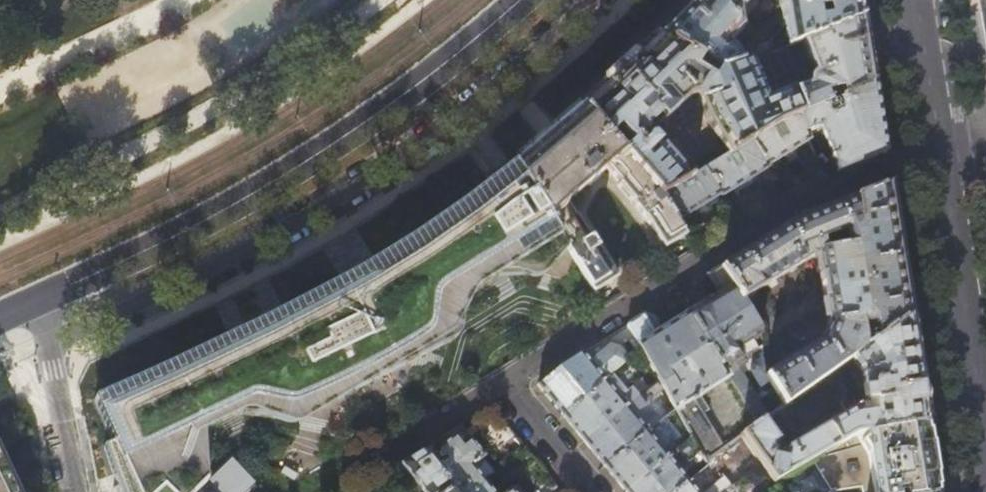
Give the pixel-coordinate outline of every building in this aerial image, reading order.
[(658,34),(696,57),(703,46),(711,51),(704,62),(718,71),(720,72),(742,63),(737,51),(730,44),(745,30),(742,12),(748,16),(758,6),(752,0),(753,0),(691,0),(658,34)] [(783,27),(766,40),(757,45),(756,51),(758,57),(802,40),(863,16),(861,0),(779,0),(783,27)] [(868,44),(863,16),(802,40),(813,72),(809,74),(806,77),(806,79),(805,84),(792,90),(802,114),(874,83),(868,44)] [(581,107),(610,138),(619,131),(632,145),(624,154),(662,196),(706,170),(752,141),(779,124),(801,115),(802,114),(792,90),(766,101),(749,60),(742,63),(720,72),(718,71),(711,81),(695,70),(701,60),(696,57),(658,34),(623,68),(581,107)] [(879,117),(874,83),(802,114),(801,115),(807,130),(821,126),(839,172),(852,166),(885,152),(884,151),(880,124),(879,117)] [(662,196),(624,154),(610,138),(581,107),(555,129),(540,142),(513,165),(558,234),(595,292),(610,282),(616,278),(576,216),(573,217),(565,204),(586,186),(588,187),(589,186),(599,177),(599,175),(606,169),(620,184),(617,186),(630,201),(663,249),(675,242),(686,235),(678,222),(662,196)] [(810,139),(807,130),(801,115),(779,124),(752,141),(766,166),(787,153),(810,139)] [(894,150),(890,122),(880,124),(884,151),(894,150)] [(768,168),(766,166),(752,141),(706,170),(720,195),(721,196),(743,183),(768,168)] [(558,234),(513,165),(501,174),(478,191),(454,210),(439,221),(476,282),(496,270),(543,243),(558,234)] [(699,208),(720,195),(706,170),(662,196),(678,222),(699,208)] [(721,267),(741,301),(811,258),(816,260),(827,329),(818,342),(763,377),(784,405),(910,316),(900,255),(889,185),(802,219),(778,232),(721,267)] [(409,241),(378,261),(414,320),(444,301),(476,282),(439,221),(409,241)] [(357,273),(343,281),(382,345),(388,341),(385,337),(395,331),(414,320),(378,261),(357,273)] [(760,331),(741,301),(721,267),(702,279),(709,291),(714,288),(719,296),(711,301),(710,300),(687,313),(688,314),(725,376),(739,368),(735,361),(736,361),(734,358),(737,354),(735,349),(758,335),(760,331)] [(382,345),(343,281),(323,291),(265,321),(220,344),(201,353),(148,377),(95,401),(109,430),(115,443),(105,447),(119,491),(198,491),(207,483),(187,442),(196,438),(193,430),(348,355),(360,349),(362,353),(379,344),(381,345),(382,345)] [(725,378),(725,376),(688,314),(654,335),(656,333),(658,331),(659,326),(656,319),(653,318),(648,316),(644,318),(643,315),(627,325),(658,380),(664,390),(690,437),(698,451),(704,462),(720,450),(694,403),(698,400),(696,397),(704,392),(706,395),(721,386),(719,383),(725,378)] [(920,377),(910,316),(784,405),(740,436),(773,482),(798,467),(855,436),(863,434),(927,424),(920,377)] [(554,405),(563,416),(606,382),(627,365),(626,355),(619,347),(610,346),(587,359),(582,352),(536,383),(554,405)] [(634,415),(664,390),(658,380),(632,402),(584,441),(594,453),(605,467),(647,431),(634,415)] [(619,398),(606,382),(563,416),(574,429),(584,441),(632,402),(624,394),(619,398)] [(927,424),(863,434),(868,472),(880,470),(884,490),(891,489),(891,491),(938,491),(933,460),(927,424)] [(481,460),(485,457),(479,450),(461,428),(447,436),(450,439),(435,452),(427,458),(450,488),(454,491),(475,491),(485,483),(484,481),(493,474),(481,460)] [(659,446),(647,431),(605,467),(613,476),(625,491),(672,452),(664,442),(659,446)] [(698,451),(690,437),(672,452),(625,491),(626,491),(675,491),(688,481),(675,465),(680,461),(683,465),(698,451)] [(427,458),(435,452),(430,447),(422,452),(427,458)] [(427,458),(422,452),(401,465),(423,491),(445,491),(450,488),(427,458)] [(218,491),(230,491),(238,491),(244,487),(240,482),(248,475),(232,459),(208,482),(218,491)] [(688,481),(675,491),(707,491),(726,476),(713,460),(688,481)] [(0,464),(0,491),(13,491),(0,464)] [(798,467),(773,482),(780,491),(813,491),(798,467)] [(293,475),(263,491),(264,491),(304,491),(293,475)] [(485,483),(475,491),(493,491),(485,483)]
